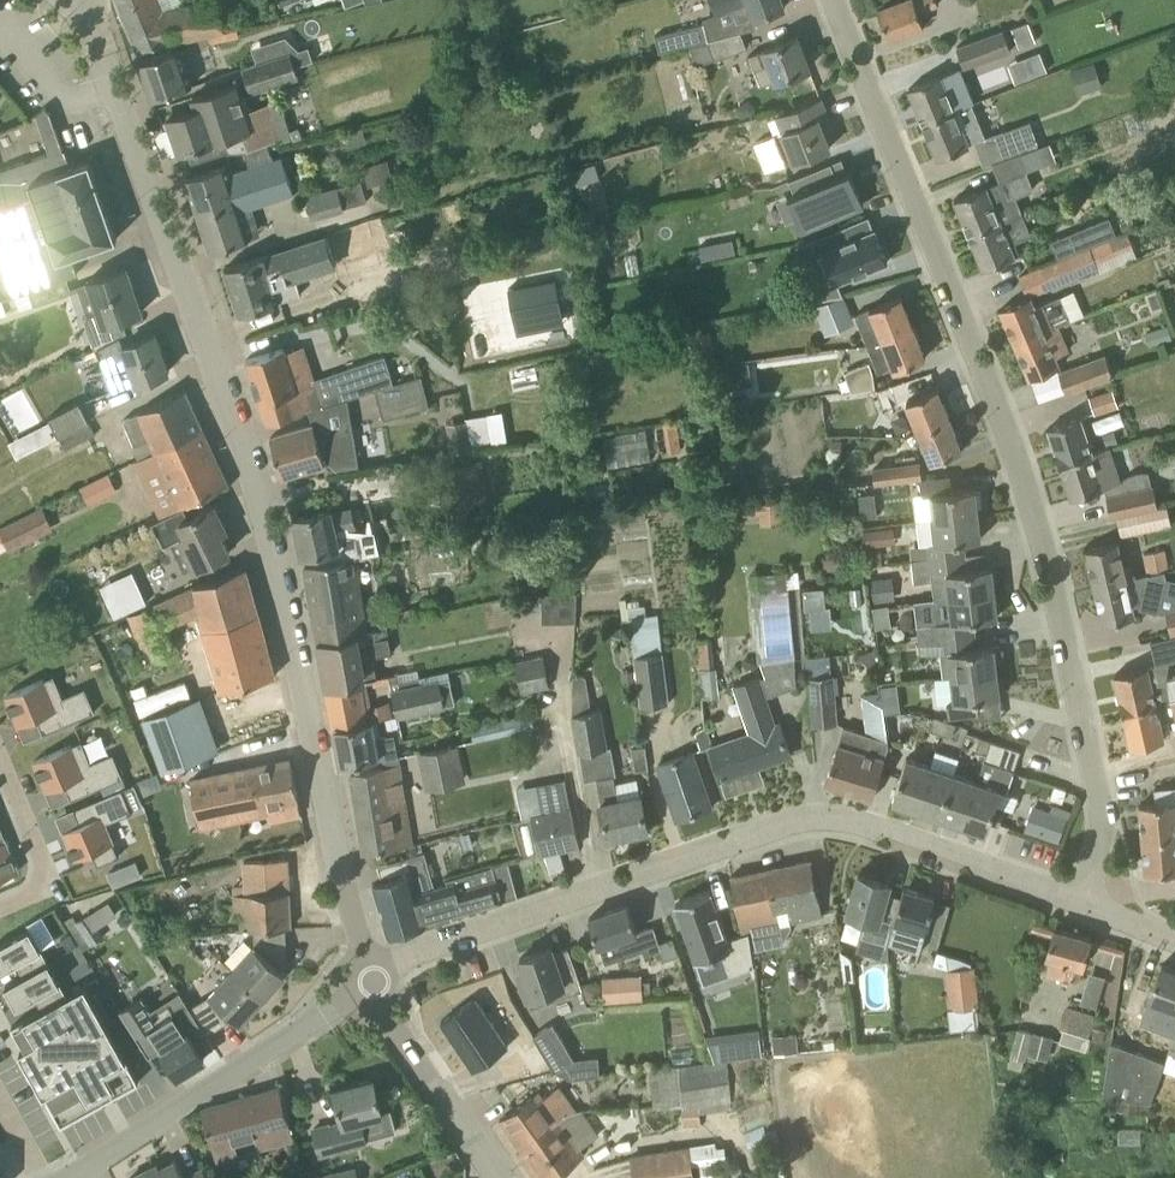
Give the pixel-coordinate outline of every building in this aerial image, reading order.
[(162,10),(158,0),(117,0),(138,50),(175,35),(176,42),(225,30),(218,0),(209,0),(162,10)] [(717,13),(732,8),(737,22),(754,16),(754,17),(786,5),(784,0),(712,0),(717,13)] [(925,24),(920,10),(939,3),(937,0),(901,0),(879,8),(884,22),(881,24),(885,35),(889,34),(890,38),(925,24)] [(1030,20),(1012,27),(1019,46),(1037,39),(1030,20)] [(660,51),(690,43),(709,38),(705,22),(657,35),(660,51)] [(965,66),(1011,49),(1004,29),(958,46),(965,66)] [(716,60),(747,48),(740,30),(709,38),(690,43),(698,65),(715,58),(716,60)] [(749,54),(762,85),(810,67),(798,35),(749,54)] [(139,61),(151,97),(192,84),(180,47),(139,61)] [(1017,78),(1047,68),(1041,50),(1010,60),(1017,78)] [(252,92),(298,77),(290,51),(243,67),(252,92)] [(1096,61),(1070,69),(1078,94),(1104,86),(1096,61)] [(972,102),(959,68),(942,75),(942,74),(910,87),(924,121),(967,104),(972,102)] [(192,97),(196,107),(167,117),(180,154),(190,151),(193,162),(229,150),(230,151),(245,149),(251,148),(281,138),(282,141),(293,137),(281,99),(249,110),(239,81),(192,97)] [(800,160),(831,147),(824,129),(833,125),(822,98),(781,115),(787,130),(755,142),(766,169),(787,161),(788,164),(800,159),(800,160)] [(970,145),(965,132),(982,125),(972,102),(967,104),(924,121),(939,157),(970,145)] [(986,136),(976,140),(984,164),(1039,144),(1035,132),(1031,120),(986,136)] [(40,122),(11,128),(15,147),(11,148),(13,158),(46,151),(40,122)] [(1009,177),(1058,160),(1050,141),(1040,145),(1039,144),(984,164),(984,165),(994,161),(1001,181),(987,186),(987,185),(956,198),(970,232),(1002,219),(1022,211),(1009,177)] [(251,148),(245,149),(251,166),(274,158),(269,144),(251,148)] [(63,149),(0,171),(0,172),(3,183),(4,189),(0,193),(0,256),(2,257),(0,260),(0,271),(7,274),(13,289),(69,269),(65,256),(118,237),(104,198),(90,159),(69,166),(63,149)] [(282,156),(274,158),(251,166),(250,166),(257,188),(251,189),(250,187),(236,191),(237,194),(197,208),(211,250),(250,236),(240,209),(296,190),(284,155),(282,156)] [(368,185),(394,179),(388,159),(363,166),(368,185)] [(837,174),(832,161),(790,178),(795,192),(789,194),(802,228),(864,202),(851,168),(837,174)] [(234,171),(231,163),(226,165),(226,164),(187,177),(197,208),(237,194),(236,191),(250,187),(251,189),(257,188),(250,166),(234,171)] [(312,216),(343,207),(338,186),(306,194),(312,216)] [(1116,228),(1137,224),(1134,208),(1113,213),(1116,228)] [(985,268),(1021,253),(1016,241),(1033,233),(1024,211),(1023,212),(1022,211),(1002,219),(970,232),(985,268)] [(1069,232),(1076,251),(1118,234),(1110,215),(1069,232)] [(811,237),(817,252),(824,249),(836,280),(888,260),(875,228),(853,236),(848,223),(811,237)] [(292,279),(369,254),(360,226),(266,256),(266,254),(225,267),(240,313),(297,295),(292,279)] [(591,236),(593,250),(612,247),(610,233),(591,236)] [(1051,286),(1118,257),(1116,254),(1125,250),(1119,236),(1043,268),(1051,286)] [(710,243),(699,245),(702,259),(713,256),(710,243)] [(93,348),(128,332),(123,318),(143,311),(127,266),(87,280),(88,282),(77,285),(88,314),(83,316),(93,348)] [(389,272),(356,278),(360,297),(393,291),(389,272)] [(35,304),(68,293),(62,277),(29,288),(35,304)] [(556,278),(508,288),(515,323),(563,313),(556,278)] [(869,343),(914,325),(902,295),(871,307),(873,311),(858,317),(869,343)] [(1060,325),(1071,320),(1061,295),(1036,306),(1032,295),(1001,308),(1016,343),(1060,325)] [(844,296),(815,307),(826,334),(855,323),(844,296)] [(435,300),(418,304),(424,326),(441,322),(435,300)] [(1168,324),(1146,331),(1151,345),(1173,338),(1168,324)] [(896,368),(927,356),(914,325),(869,343),(879,368),(894,362),(896,368)] [(1031,378),(1061,365),(1057,355),(1070,350),(1060,325),(1016,343),(1031,378)] [(170,368),(157,332),(121,346),(122,348),(101,355),(107,374),(114,390),(137,381),(170,368)] [(303,410),(309,408),(324,403),(326,406),(349,398),(377,388),(394,383),(386,356),(316,378),(307,350),(301,346),(287,351),(285,346),(247,359),(268,423),(303,411),(303,410)] [(1067,391),(1114,374),(1107,355),(1060,372),(1067,391)] [(753,386),(750,362),(727,366),(731,390),(753,386)] [(853,388),(876,384),(873,371),(870,362),(846,371),(853,388)] [(377,388),(385,421),(414,412),(431,407),(423,375),(394,383),(377,388)] [(920,430),(951,417),(939,386),(907,399),(920,430)] [(1119,406),(1113,389),(1091,397),(1097,414),(1119,406)] [(155,451),(203,428),(185,390),(137,411),(138,412),(121,420),(133,445),(149,437),(155,451)] [(60,435),(89,420),(79,401),(50,416),(60,435)] [(1097,432),(1125,424),(1121,409),(1093,418),(1097,432)] [(469,412),(471,438),(506,435),(505,410),(469,412)] [(1061,462),(1093,452),(1081,416),(1049,427),(1061,462)] [(933,460),(963,448),(951,417),(920,430),(933,460)] [(72,430),(78,442),(96,433),(90,422),(72,430)] [(314,423),(271,436),(283,475),(294,471),(324,462),(325,465),(327,470),(358,463),(357,456),(352,426),(317,435),(314,423)] [(155,451),(180,507),(229,483),(203,428),(155,451)] [(613,460),(651,458),(649,428),(612,430),(613,460)] [(451,452),(471,449),(469,430),(448,433),(451,452)] [(1093,452),(1061,462),(1072,498),(1121,482),(1110,446),(1093,452)] [(716,453),(721,484),(744,481),(739,450),(716,453)] [(447,509),(490,502),(483,461),(440,468),(447,509)] [(888,482),(922,478),(920,462),(886,466),(888,482)] [(914,495),(917,520),(979,513),(978,507),(984,506),(982,491),(977,492),(976,487),(953,490),(951,475),(921,479),(923,494),(914,495)] [(1152,484),(1107,496),(1112,516),(1120,514),(1157,506),(1152,484)] [(870,488),(859,488),(860,512),(876,511),(875,497),(871,498),(870,488)] [(782,501),(770,502),(772,523),(784,522),(784,519),(782,501)] [(1157,506),(1120,514),(1124,533),(1172,523),(1167,503),(1157,506)] [(236,547),(215,504),(188,517),(183,507),(152,521),(158,531),(174,523),(195,566),(195,567),(236,547)] [(54,528),(42,506),(0,528),(11,550),(54,528)] [(356,525),(352,506),(332,511),(331,509),(295,517),(304,554),(316,552),(317,560),(362,552),(358,533),(344,533),(343,528),(356,525)] [(930,559),(960,555),(959,540),(982,537),(979,513),(917,520),(920,544),(928,544),(930,559)] [(413,546),(451,539),(448,526),(411,533),(413,546)] [(881,546),(879,530),(863,532),(865,548),(881,546)] [(1125,567),(1119,541),(1086,549),(1095,586),(1144,574),(1165,570),(1170,568),(1166,548),(1143,553),(1147,572),(1135,575),(1132,565),(1125,567)] [(318,640),(319,640),(369,630),(357,556),(363,555),(362,552),(317,560),(318,562),(306,564),(318,640)] [(962,569),(960,555),(930,559),(935,598),(995,591),(992,565),(962,569)] [(222,689),(276,674),(246,566),(195,584),(164,597),(125,616),(145,659),(174,646),(166,627),(175,623),(177,625),(201,615),(222,689)] [(789,570),(752,573),(753,591),(790,588),(790,585),(789,570)] [(1144,574),(1095,586),(1104,622),(1136,615),(1133,603),(1139,602),(1141,607),(1158,610),(1167,577),(1165,570),(1144,574)] [(894,578),(873,580),(875,602),(896,600),(894,578)] [(141,584),(109,599),(115,614),(148,600),(141,584)] [(803,634),(801,585),(792,585),(794,634),(803,634)] [(919,639),(970,634),(968,619),(998,615),(995,591),(935,598),(937,622),(917,625),(919,639)] [(576,622),(577,593),(545,592),(545,594),(543,594),(543,621),(576,622)] [(887,605),(872,607),(876,627),(881,626),(890,625),(887,605)] [(1166,610),(1172,634),(1174,633),(1174,607),(1166,610)] [(634,653),(663,650),(659,613),(629,617),(634,653)] [(392,650),(388,628),(369,631),(369,630),(319,640),(318,640),(326,686),(377,676),(373,654),(392,650)] [(972,648),(970,634),(919,639),(920,654),(940,651),(944,676),(936,677),(936,678),(998,670),(997,664),(1003,663),(1001,644),(972,648)] [(1174,659),(1174,634),(1151,640),(1157,664),(1174,659)] [(701,694),(719,693),(718,664),(710,664),(708,636),(698,637),(701,694)] [(641,706),(670,702),(663,652),(635,655),(641,706)] [(806,655),(807,672),(831,671),(830,653),(806,655)] [(515,662),(522,689),(550,684),(545,655),(515,662)] [(1174,698),(1174,677),(1153,682),(1149,666),(1115,674),(1124,709),(1157,702),(1171,698),(1171,699),(1174,698)] [(980,713),(978,698),(1001,695),(998,670),(936,678),(938,701),(948,701),(950,717),(980,713)] [(399,673),(389,675),(394,699),(397,713),(398,715),(421,710),(422,717),(432,715),(430,708),(456,702),(450,676),(402,687),(399,673)] [(835,685),(834,674),(809,677),(812,723),(837,721),(834,696),(840,695),(840,684),(835,685)] [(361,691),(359,681),(367,680),(378,677),(377,676),(326,686),(334,728),(353,723),(352,722),(355,721),(355,723),(367,720),(367,719),(372,718),(374,717),(371,704),(368,690),(361,691)] [(763,774),(759,764),(792,753),(781,722),(774,724),(765,697),(759,677),(737,685),(753,731),(711,745),(727,792),(744,785),(743,781),(763,774)] [(42,724),(48,740),(99,718),(89,694),(67,704),(57,682),(10,702),(13,709),(12,710),(15,718),(17,717),(23,732),(42,724)] [(866,724),(885,722),(882,690),(863,692),(866,724)] [(602,709),(591,711),(588,692),(573,693),(573,714),(580,752),(609,747),(602,709)] [(394,699),(371,704),(374,717),(383,716),(397,713),(394,699)] [(145,717),(151,734),(162,768),(213,753),(194,700),(145,717)] [(1132,746),(1166,738),(1157,702),(1124,709),(1132,746)] [(476,740),(533,727),(530,713),(473,726),(476,740)] [(932,729),(942,732),(946,719),(936,716),(932,729)] [(376,737),(372,718),(367,719),(367,720),(355,723),(355,721),(352,722),(353,723),(334,728),(341,763),(379,757),(385,760),(398,757),(395,732),(376,737)] [(952,736),(957,723),(946,719),(942,732),(952,736)] [(889,744),(887,739),(867,732),(844,725),(826,783),(873,798),(886,755),(889,744)] [(702,749),(707,747),(705,727),(696,732),(702,749)] [(954,773),(940,816),(963,823),(992,739),(980,736),(976,749),(987,753),(977,781),(954,773)] [(1001,790),(1007,792),(1021,749),(992,739),(963,823),(987,831),(991,820),(993,821),(993,819),(992,819),(1001,790)] [(67,783),(73,799),(124,778),(114,753),(92,763),(82,741),(35,761),(38,768),(37,769),(40,777),(41,776),(48,791),(67,783)] [(426,789),(466,781),(458,744),(419,752),(426,789)] [(634,769),(648,768),(646,746),(632,748),(634,769)] [(953,769),(958,755),(937,748),(932,761),(953,769)] [(678,819),(712,807),(691,751),(658,763),(678,819)] [(301,814),(298,800),(299,800),(291,758),(191,779),(201,825),(268,812),(270,821),(301,814)] [(917,808),(931,766),(907,758),(893,800),(917,808)] [(365,852),(412,844),(400,763),(352,771),(365,852)] [(940,816),(954,773),(931,766),(917,808),(940,816)] [(613,775),(597,778),(602,802),(601,802),(608,837),(648,829),(641,795),(618,799),(613,775)] [(1174,834),(1174,786),(1156,787),(1157,803),(1140,804),(1143,837),(1174,834)] [(83,822),(65,829),(76,857),(93,850),(99,863),(120,855),(107,822),(134,812),(125,787),(76,806),(83,822)] [(1039,835),(1048,810),(1033,805),(1025,830),(1039,835)] [(534,815),(542,853),(580,845),(572,807),(534,815)] [(1143,837),(1146,871),(1174,869),(1174,834),(1143,837)] [(19,870),(16,863),(17,863),(14,855),(13,855),(6,840),(0,843),(0,879),(19,870)] [(559,850),(544,855),(549,871),(564,866),(559,850)] [(792,921),(823,915),(813,859),(732,875),(744,931),(751,930),(782,923),(779,909),(790,907),(792,921)] [(253,928),(292,927),(288,860),(250,862),(251,892),(242,892),(242,893),(220,895),(221,913),(230,912),(243,911),(243,929),(253,928)] [(126,881),(120,867),(108,872),(114,887),(126,881)] [(503,899),(493,867),(448,879),(449,882),(443,883),(447,898),(434,902),(438,918),(470,909),(471,911),(481,909),(480,906),(503,899)] [(889,958),(888,944),(888,942),(896,916),(882,911),(891,882),(859,873),(847,912),(865,917),(860,935),(856,949),(889,958)] [(417,891),(412,874),(374,883),(389,933),(438,918),(434,902),(447,898),(443,883),(417,891)] [(905,886),(896,916),(888,942),(921,952),(933,908),(932,907),(935,895),(905,886)] [(714,888),(679,899),(697,958),(722,949),(730,972),(755,964),(751,930),(730,937),(714,888)] [(88,947),(124,923),(116,908),(120,906),(115,898),(74,924),(88,947)] [(654,925),(638,931),(628,903),(590,917),(600,945),(616,939),(623,957),(643,950),(645,956),(662,950),(665,959),(680,955),(675,937),(659,942),(654,925)] [(38,961),(19,927),(0,938),(0,966),(12,959),(19,971),(38,961)] [(283,952),(282,944),(287,944),(286,927),(292,927),(253,928),(254,945),(232,969),(263,998),(286,972),(282,969),(288,962),(288,952),(283,952)] [(1080,979),(1092,937),(1055,927),(1047,955),(1051,956),(1046,972),(1065,978),(1066,975),(1080,979)] [(76,970),(89,964),(80,943),(66,950),(76,970)] [(554,952),(552,946),(520,957),(525,972),(520,973),(528,997),(529,996),(532,1006),(583,989),(569,947),(554,952)] [(38,1005),(57,994),(38,961),(19,971),(0,982),(0,994),(7,1006),(31,992),(38,1005)] [(1163,963),(1150,998),(1151,998),(1142,1021),(1156,1027),(1156,1026),(1174,1032),(1174,968),(1163,963)] [(948,984),(978,980),(976,964),(946,967),(948,984)] [(241,1022),(263,998),(232,969),(209,995),(190,1006),(207,1034),(221,1025),(219,1021),(226,1017),(228,1021),(235,1017),(241,1022)] [(1090,970),(1082,1001),(1099,1005),(1106,974),(1090,970)] [(643,997),(642,975),(603,977),(604,1000),(643,997)] [(82,980),(57,994),(38,1005),(5,1024),(59,1120),(136,1077),(82,980)] [(475,988),(438,1007),(474,1068),(508,1048),(475,988)] [(207,1034),(190,1006),(186,1001),(156,1020),(142,996),(120,1010),(136,1036),(157,1022),(161,1029),(165,1026),(174,1040),(161,1048),(178,1075),(205,1058),(195,1042),(207,1034)] [(1100,1043),(1105,1031),(1092,1026),(1096,1015),(1069,1006),(1061,1027),(1100,1043)] [(534,1033),(556,1069),(575,1057),(553,1022),(534,1033)] [(1033,1032),(1018,1027),(1010,1056),(1027,1061),(1029,1054),(1026,1053),(1033,1032)] [(1033,1032),(1026,1053),(1029,1054),(1048,1060),(1055,1036),(1033,1030),(1033,1032)] [(797,1033),(772,1035),(774,1053),(798,1051),(797,1033)] [(732,1039),(708,1041),(716,1061),(726,1060),(734,1059),(732,1039)] [(1151,1101),(1165,1061),(1112,1040),(1104,1094),(1111,1095),(1145,1100),(1151,1101)] [(540,1050),(525,1060),(533,1071),(547,1061),(540,1050)] [(698,1101),(698,1104),(731,1101),(726,1060),(679,1065),(683,1092),(684,1102),(698,1101)] [(650,1068),(654,1105),(684,1102),(683,1092),(679,1065),(650,1068)] [(383,1111),(374,1079),(334,1089),(343,1121),(330,1125),(330,1123),(313,1128),(320,1153),(367,1140),(367,1139),(397,1131),(391,1108),(383,1111)] [(295,1138),(281,1087),(203,1109),(214,1148),(215,1148),(218,1157),(241,1150),(238,1139),(255,1134),(259,1148),(295,1138)] [(519,1153),(561,1120),(539,1091),(500,1119),(521,1149),(518,1151),(519,1153)] [(1143,1113),(1145,1100),(1111,1095),(1109,1108),(1143,1113)] [(698,1102),(683,1103),(684,1121),(699,1121),(698,1102)] [(536,1177),(554,1177),(586,1153),(561,1120),(519,1153),(536,1177)] [(693,1170),(692,1165),(709,1162),(728,1160),(726,1145),(716,1146),(715,1144),(632,1156),(635,1177),(636,1177),(693,1170)] [(177,1160),(160,1168),(158,1164),(131,1177),(210,1177),(205,1168),(186,1177),(177,1160)] [(356,1169),(320,1177),(358,1177),(356,1169)] [(693,1170),(636,1177),(694,1177),(693,1170)]
